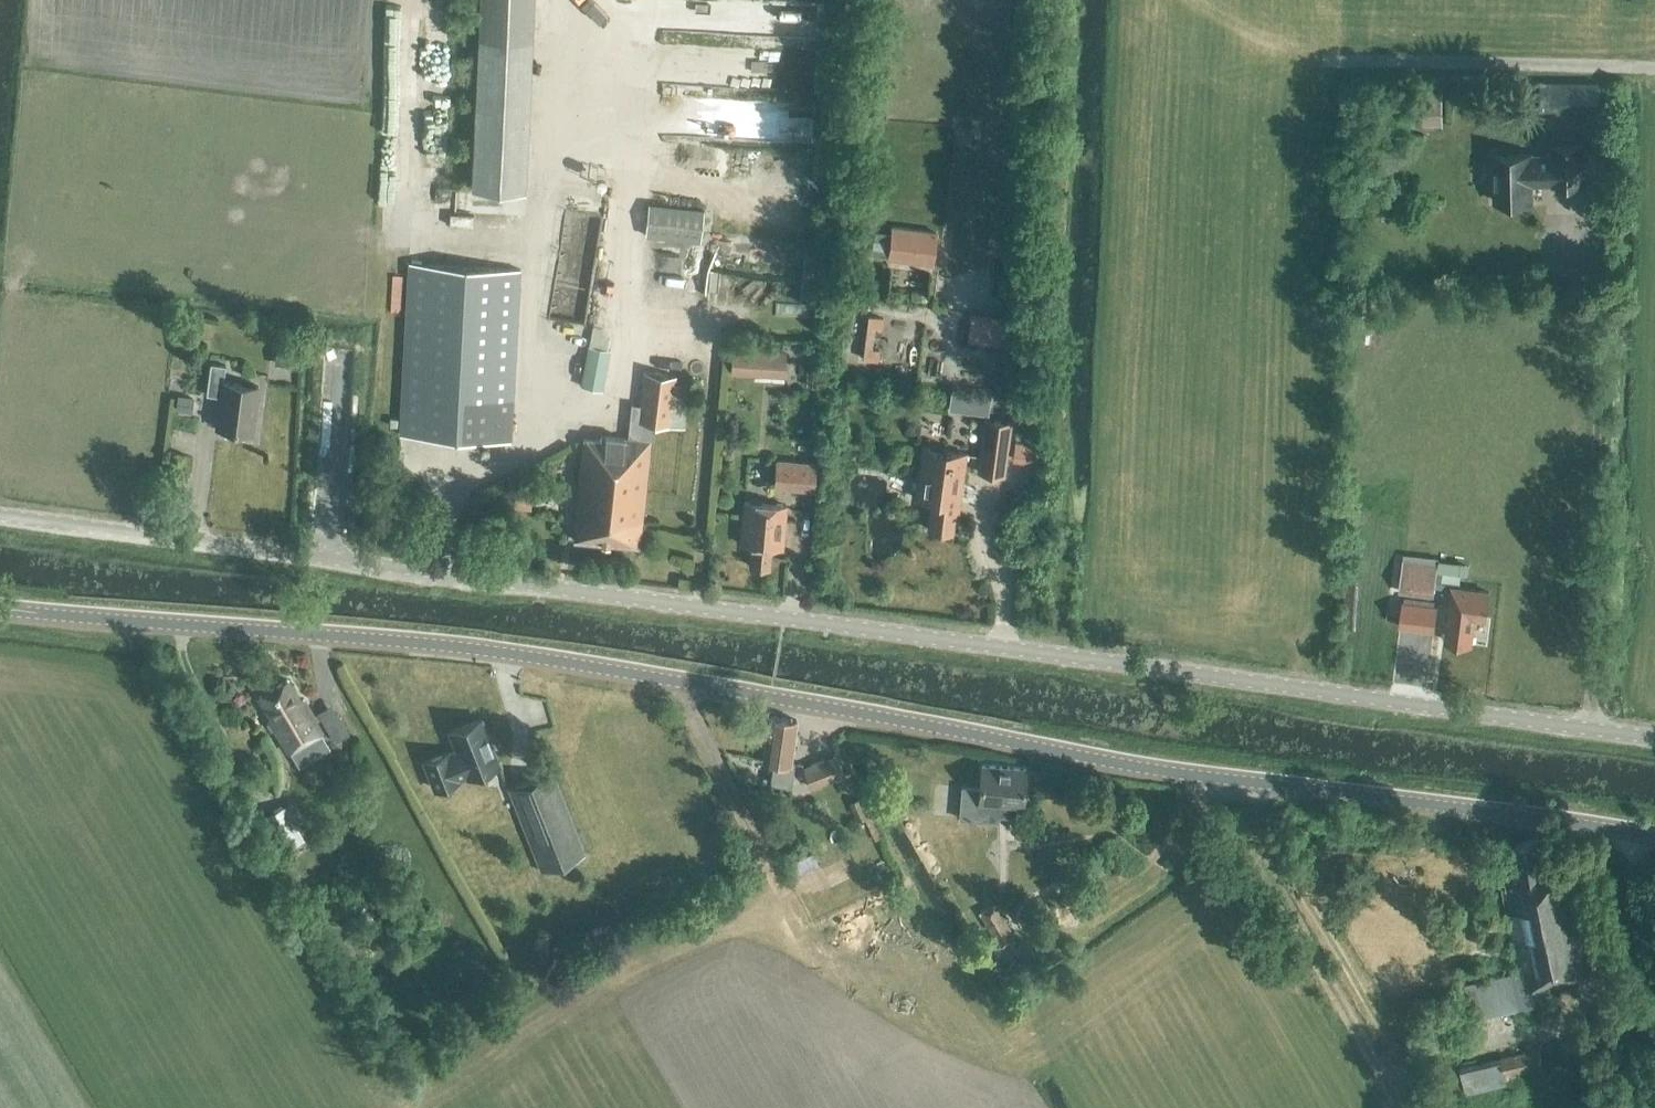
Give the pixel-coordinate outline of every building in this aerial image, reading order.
[(536,183),(541,0),(485,0),(479,182),(536,183)] [(771,0),(730,0),(730,10),(771,11),(771,0)] [(776,12),(822,18),(824,0),(777,0),(776,12)] [(737,67),(820,70),(821,35),(745,33),(744,42),(676,40),(676,51),(738,53),(737,67)] [(732,59),(672,59),(672,83),(698,83),(698,75),(732,75),(732,59)] [(767,106),(768,89),(736,88),(736,105),(767,106)] [(1440,117),(1457,107),(1445,88),(1429,98),(1440,117)] [(1574,88),(1552,88),(1552,112),(1574,112),(1574,88)] [(1586,181),(1585,142),(1552,143),(1553,152),(1532,152),(1532,150),(1495,151),(1496,200),(1532,199),(1532,183),(1586,181)] [(699,243),(702,211),(647,206),(644,238),(699,243)] [(873,251),(889,253),(888,258),(932,264),(936,233),(892,227),(891,232),(876,230),(873,251)] [(799,303),(805,248),(710,238),(704,293),(799,303)] [(510,441),(520,269),(409,263),(399,435),(510,441)] [(596,340),(599,311),(563,307),(559,336),(596,340)] [(868,316),(862,358),(877,360),(878,349),(872,349),(875,328),(881,329),(883,318),(868,316)] [(988,316),(984,344),(1000,346),(1003,319),(988,316)] [(730,345),(729,370),(782,373),(784,348),(730,345)] [(602,390),(609,350),(589,346),(581,386),(602,390)] [(289,349),(286,366),(298,367),(300,351),(289,349)] [(249,435),(256,388),(222,384),(224,368),(208,366),(204,396),(219,398),(214,430),(249,435)] [(683,428),(688,385),(675,384),(676,376),(643,372),(639,405),(631,404),(627,439),(600,436),(599,440),(583,438),(575,518),(576,518),(574,540),(639,546),(652,425),(683,428)] [(953,388),(950,409),(969,411),(972,391),(953,388)] [(1004,475),(1011,423),(985,419),(978,472),(1004,475)] [(959,507),(966,454),(922,448),(915,498),(931,500),(927,529),(952,532),(955,506),(959,507)] [(817,463),(776,460),(774,487),(815,490),(817,463)] [(515,492),(514,507),(530,509),(531,493),(515,492)] [(786,506),(744,502),(740,544),(751,545),(749,566),(769,567),(771,546),(782,547),(786,506)] [(1409,586),(1408,594),(1434,596),(1438,563),(1403,559),(1400,585),(1409,586)] [(1446,641),(1471,644),(1475,618),(1486,619),(1489,592),(1455,588),(1452,605),(1450,605),(1446,641)] [(1434,631),(1437,606),(1402,602),(1399,627),(1434,631)] [(272,718),(269,719),(289,752),(322,732),(303,699),(300,701),(288,679),(259,696),(272,718)] [(790,762),(796,719),(769,716),(763,760),(774,761),(771,784),(791,786),(794,763),(790,762)] [(481,719),(450,731),(457,749),(424,762),(435,788),(499,763),(481,719)] [(836,755),(804,767),(812,787),(843,774),(836,755)] [(1023,805),(1026,768),(982,764),(980,788),(961,786),(959,819),(998,822),(999,816),(1007,817),(1008,804),(1023,805)] [(541,871),(584,854),(552,772),(508,789),(541,871)] [(849,803),(857,820),(867,815),(859,798),(849,803)] [(257,821),(276,855),(304,840),(285,805),(257,821)] [(1525,991),(1594,975),(1570,861),(1544,867),(1538,839),(1515,843),(1521,871),(1507,874),(1509,888),(1505,889),(1525,991)] [(1000,947),(1015,938),(994,905),(980,913),(1000,947)] [(1539,1048),(1501,1057),(1459,1067),(1466,1094),(1507,1084),(1505,1074),(1544,1065),(1539,1048)] [(1423,1107),(1435,1107),(1430,1091),(1419,1095),(1423,1107)]
